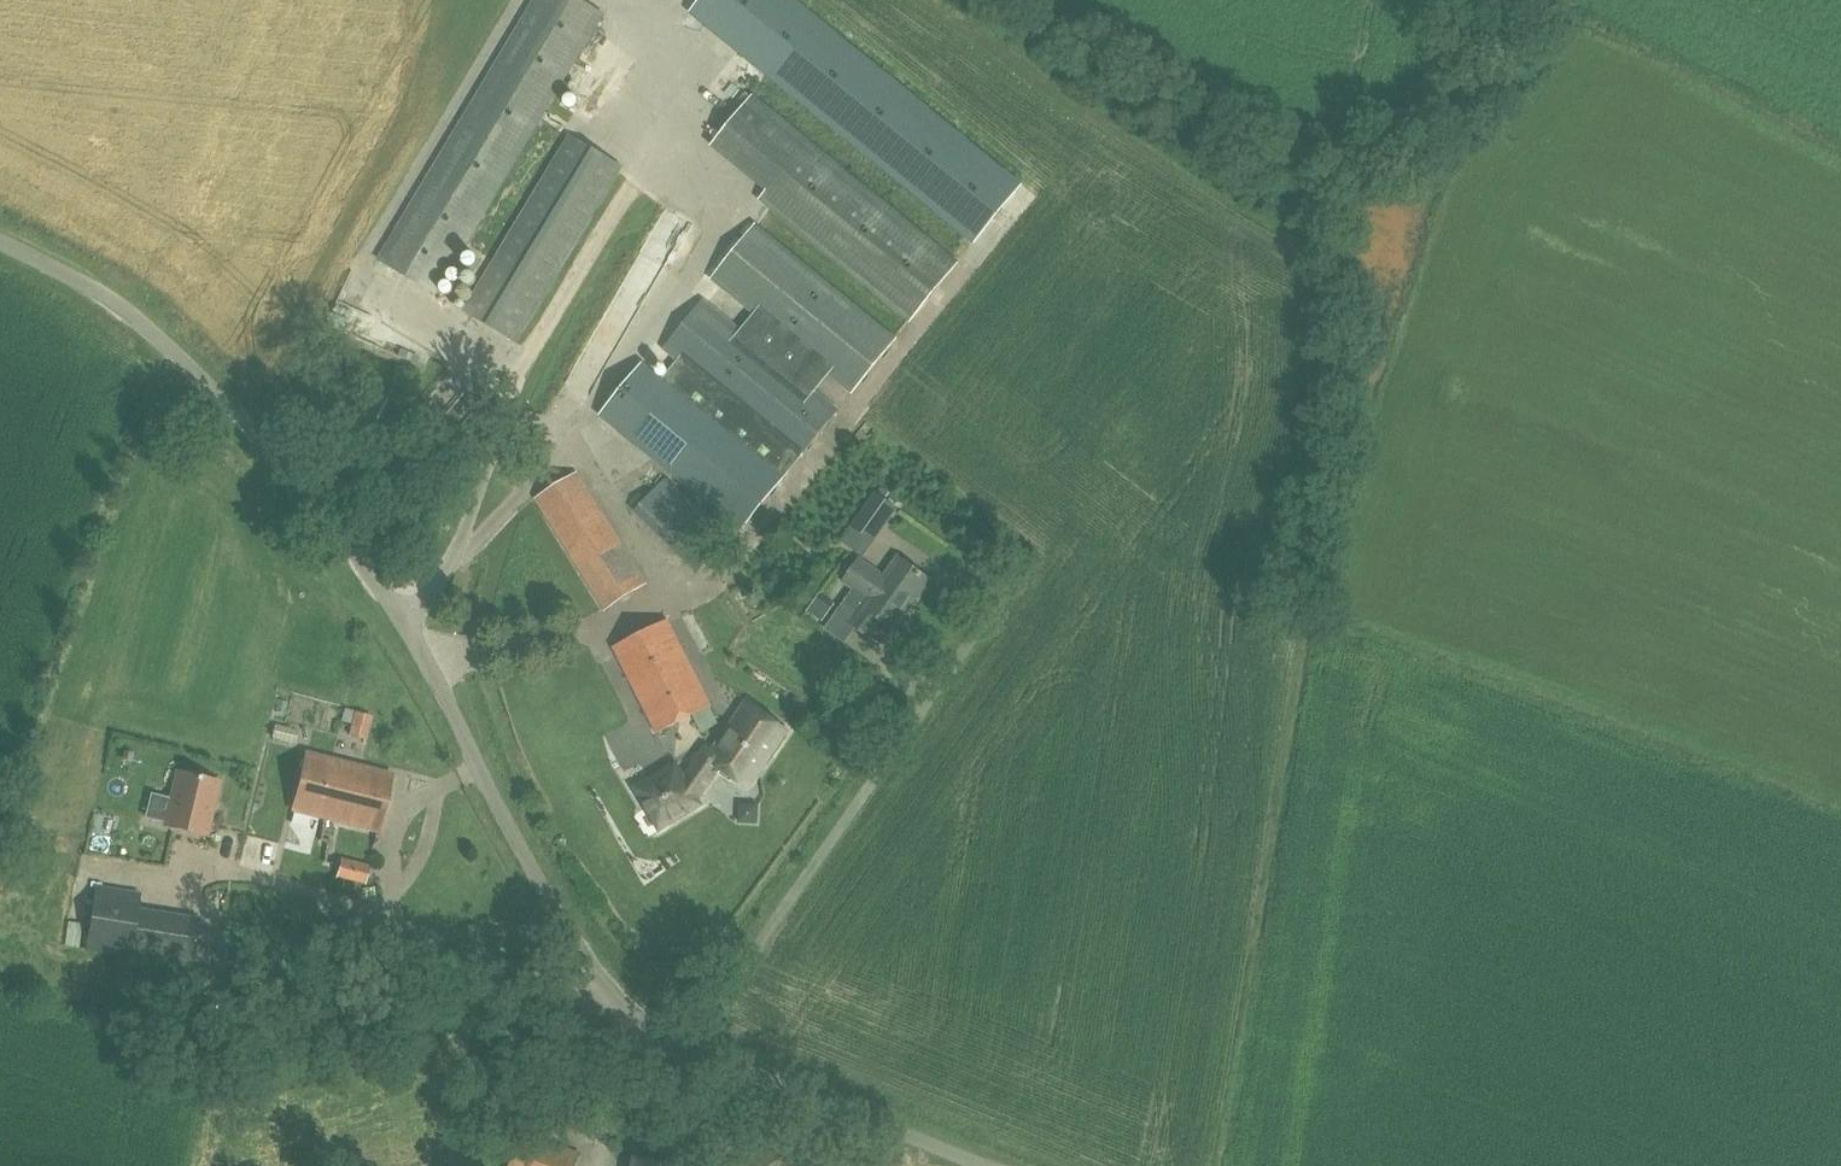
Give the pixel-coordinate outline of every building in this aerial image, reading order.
[(582,0),(536,0),(380,260),(436,293),(604,13),(582,0)] [(727,42),(974,243),(1022,184),(796,0),(703,0),(692,13),(727,42)] [(623,166),(571,135),(465,311),(517,342),(623,166)] [(957,263),(807,141),(761,199),(911,320),(957,263)] [(896,339),(756,225),(713,277),(853,391),(896,339)] [(783,477),(780,474),(795,456),(799,459),(840,408),(705,299),(663,351),(677,362),(663,380),(643,363),(601,416),(651,457),(662,466),(741,529),(783,477)] [(604,611),(648,583),(578,472),(535,499),(604,611)] [(668,478),(639,506),(703,568),(730,538),(668,478)] [(896,508),(876,494),(854,526),(874,540),(896,508)] [(895,628),(929,579),(899,558),(886,577),(860,559),(845,581),(870,599),(865,607),(895,628)] [(657,733),(712,705),(668,620),(614,647),(657,733)] [(726,760),(720,768),(746,786),(764,760),(766,762),(789,730),(749,702),(714,752),(726,760)] [(366,737),(372,715),(358,711),(352,733),(366,737)] [(726,760),(714,752),(707,747),(686,778),(677,763),(635,788),(660,829),(702,805),(698,799),(720,768),(726,760)] [(293,810),(332,820),(379,832),(393,774),(346,762),(306,752),(293,810)] [(165,825),(207,835),(220,782),(178,772),(165,825)] [(369,867),(338,860),(334,877),(365,885),(369,867)] [(87,949),(89,950),(131,956),(193,966),(200,918),(138,909),(141,894),(96,887),(87,949)] [(580,1153),(537,1138),(522,1132),(513,1160),(510,1165),(575,1165),(580,1153)] [(681,1162),(657,1157),(656,1162),(636,1157),(634,1165),(680,1165),(681,1162)]
